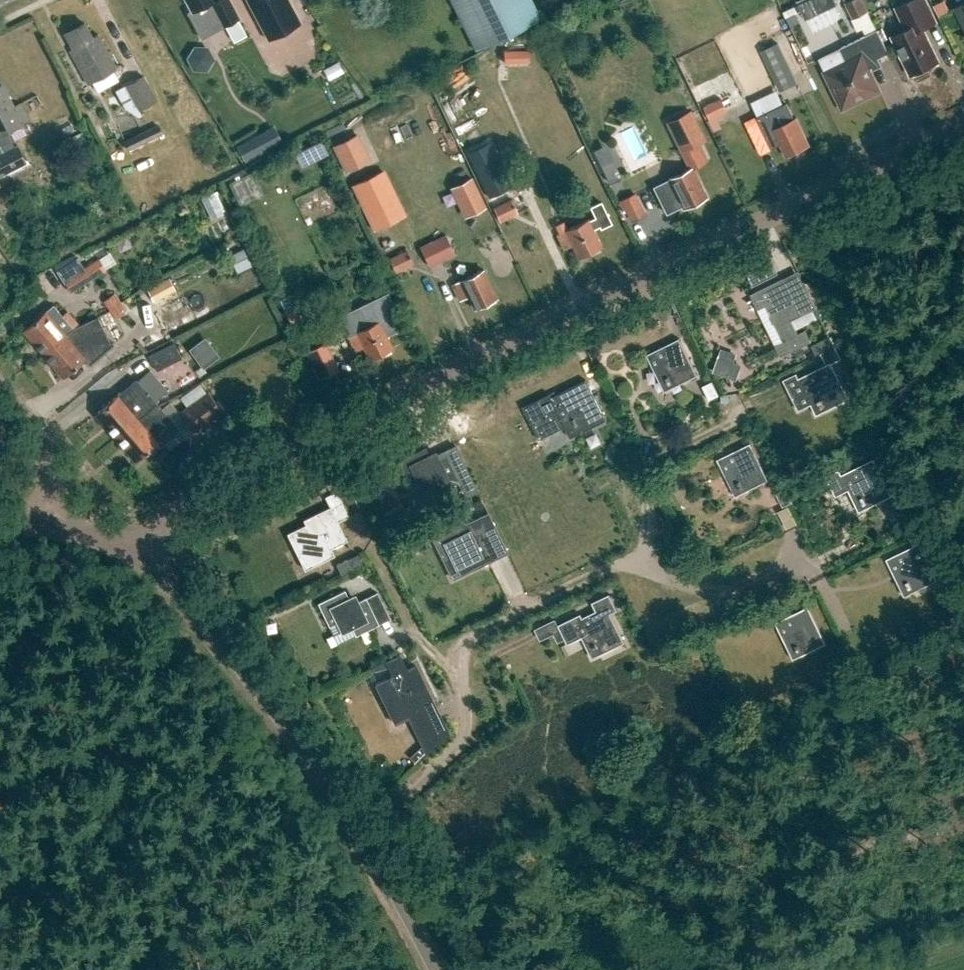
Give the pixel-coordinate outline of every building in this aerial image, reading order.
[(192,11),(188,13),(201,39),(210,34),(208,32),(213,29),(215,32),(239,19),(229,0),(186,0),(192,11)] [(268,40),(300,23),(288,0),(247,0),(268,40)] [(476,50),(541,19),(532,0),(452,0),(476,50)] [(834,0),(805,0),(798,4),(805,18),(835,3),(834,0)] [(863,0),(849,0),(845,2),(853,18),(868,10),(863,0)] [(892,37),(911,76),(940,62),(924,29),(937,22),(927,0),(913,0),(897,8),(908,31),(894,37),(893,36),(892,37)] [(956,8),(963,24),(963,4),(956,8)] [(117,69),(98,34),(93,37),(85,21),(63,33),(72,49),(69,51),(87,85),(117,69)] [(840,49),(846,62),(826,72),(844,109),(880,91),(867,65),(890,54),(878,30),(840,49)] [(764,51),(782,92),(801,84),(783,43),(764,51)] [(531,50),(507,51),(508,64),(531,63),(531,50)] [(731,110),(748,103),(731,60),(690,77),(702,106),(726,96),(731,110)] [(157,101),(143,75),(124,85),(138,111),(157,101)] [(25,162),(17,146),(15,148),(7,132),(28,120),(20,104),(13,108),(1,85),(0,85),(0,175),(25,162)] [(720,99),(697,109),(703,122),(725,112),(720,99)] [(810,146),(796,117),(794,118),(787,103),(758,117),(765,133),(773,148),(781,143),(787,157),(810,146)] [(666,122),(680,153),(706,140),(691,110),(666,122)] [(246,165),(286,142),(274,123),(235,145),(246,165)] [(158,125),(124,142),(128,151),(163,134),(158,125)] [(360,134),(334,147),(348,174),(374,161),(360,134)] [(303,166),(331,156),(325,142),(298,153),(303,166)] [(512,188),(491,143),(465,155),(486,200),(512,188)] [(692,168),(661,184),(668,199),(676,195),(683,208),(706,197),(692,168)] [(231,184),(241,205),(263,194),(253,174),(231,184)] [(467,219),(489,208),(475,178),(452,189),(467,219)] [(645,216),(635,193),(620,200),(631,222),(645,216)] [(517,214),(509,199),(492,207),(499,222),(517,214)] [(588,219),(566,230),(563,222),(556,226),(559,233),(557,234),(564,250),(572,246),(579,258),(602,247),(588,219)] [(419,247),(429,267),(455,255),(445,234),(419,247)] [(411,255),(394,263),(398,273),(416,265),(411,255)] [(70,293),(106,270),(98,258),(63,281),(70,293)] [(484,270),(452,285),(460,300),(468,296),(474,309),(497,298),(484,270)] [(154,301),(177,293),(172,278),(149,286),(154,301)] [(751,295),(769,332),(781,357),(792,352),(811,342),(806,331),(798,334),(792,321),(802,316),(784,279),(751,295)] [(280,299),(292,324),(310,315),(298,290),(280,299)] [(114,294),(104,302),(118,320),(129,312),(114,294)] [(46,311),(23,331),(43,354),(73,329),(73,328),(53,305),(46,311)] [(43,354),(64,378),(86,359),(90,364),(89,364),(90,366),(114,345),(113,344),(112,345),(98,317),(73,328),(73,329),(43,354)] [(379,321),(348,336),(355,350),(363,346),(370,360),(393,349),(379,321)] [(205,369),(221,357),(208,338),(191,349),(205,369)] [(680,339),(647,355),(666,392),(698,376),(680,339)] [(156,371),(181,358),(173,343),(148,355),(156,371)] [(322,381),(342,369),(328,343),(307,355),(322,381)] [(725,362),(718,359),(714,371),(721,373),(725,362)] [(831,363),(799,379),(817,416),(849,400),(831,363)] [(136,379),(95,415),(115,438),(157,403),(136,379)] [(551,394),(524,407),(540,440),(566,427),(571,438),(607,421),(587,381),(552,398),(551,394)] [(207,392),(178,413),(194,434),(223,413),(207,392)] [(175,424),(157,403),(115,438),(136,462),(158,442),(161,445),(178,430),(174,425),(175,424)] [(751,444),(718,460),(736,497),(769,481),(751,444)] [(398,461),(410,486),(420,481),(423,488),(431,485),(436,494),(460,483),(446,455),(437,459),(435,455),(430,457),(426,448),(398,461)] [(874,459),(841,475),(859,512),(892,497),(874,459)] [(793,504),(786,489),(776,494),(783,508),(793,504)] [(338,522),(349,517),(336,492),(325,497),(330,507),(304,520),(306,525),(287,534),(305,570),(335,556),(331,549),(347,541),(338,522)] [(460,525),(433,538),(445,562),(451,559),(457,570),(469,564),(472,570),(494,560),(481,533),(474,536),(471,530),(463,533),(460,525)] [(920,544),(887,560),(905,597),(938,581),(920,544)] [(344,575),(365,566),(361,557),(340,565),(344,575)] [(350,601),(345,591),(318,604),(330,627),(339,623),(343,631),(351,627),(356,636),(379,625),(366,598),(357,603),(354,598),(350,601)] [(582,614),(560,624),(569,644),(584,637),(593,658),(625,643),(608,606),(584,617),(582,614)] [(809,607),(776,623),(794,660),(827,644),(809,607)] [(387,703),(398,725),(437,705),(418,666),(409,671),(401,656),(389,662),(396,676),(393,678),(402,696),(387,703)] [(388,663),(374,668),(379,682),(393,677),(388,663)] [(452,735),(445,721),(432,728),(439,742),(452,735)] [(418,762),(430,752),(425,747),(414,758),(418,762)]
